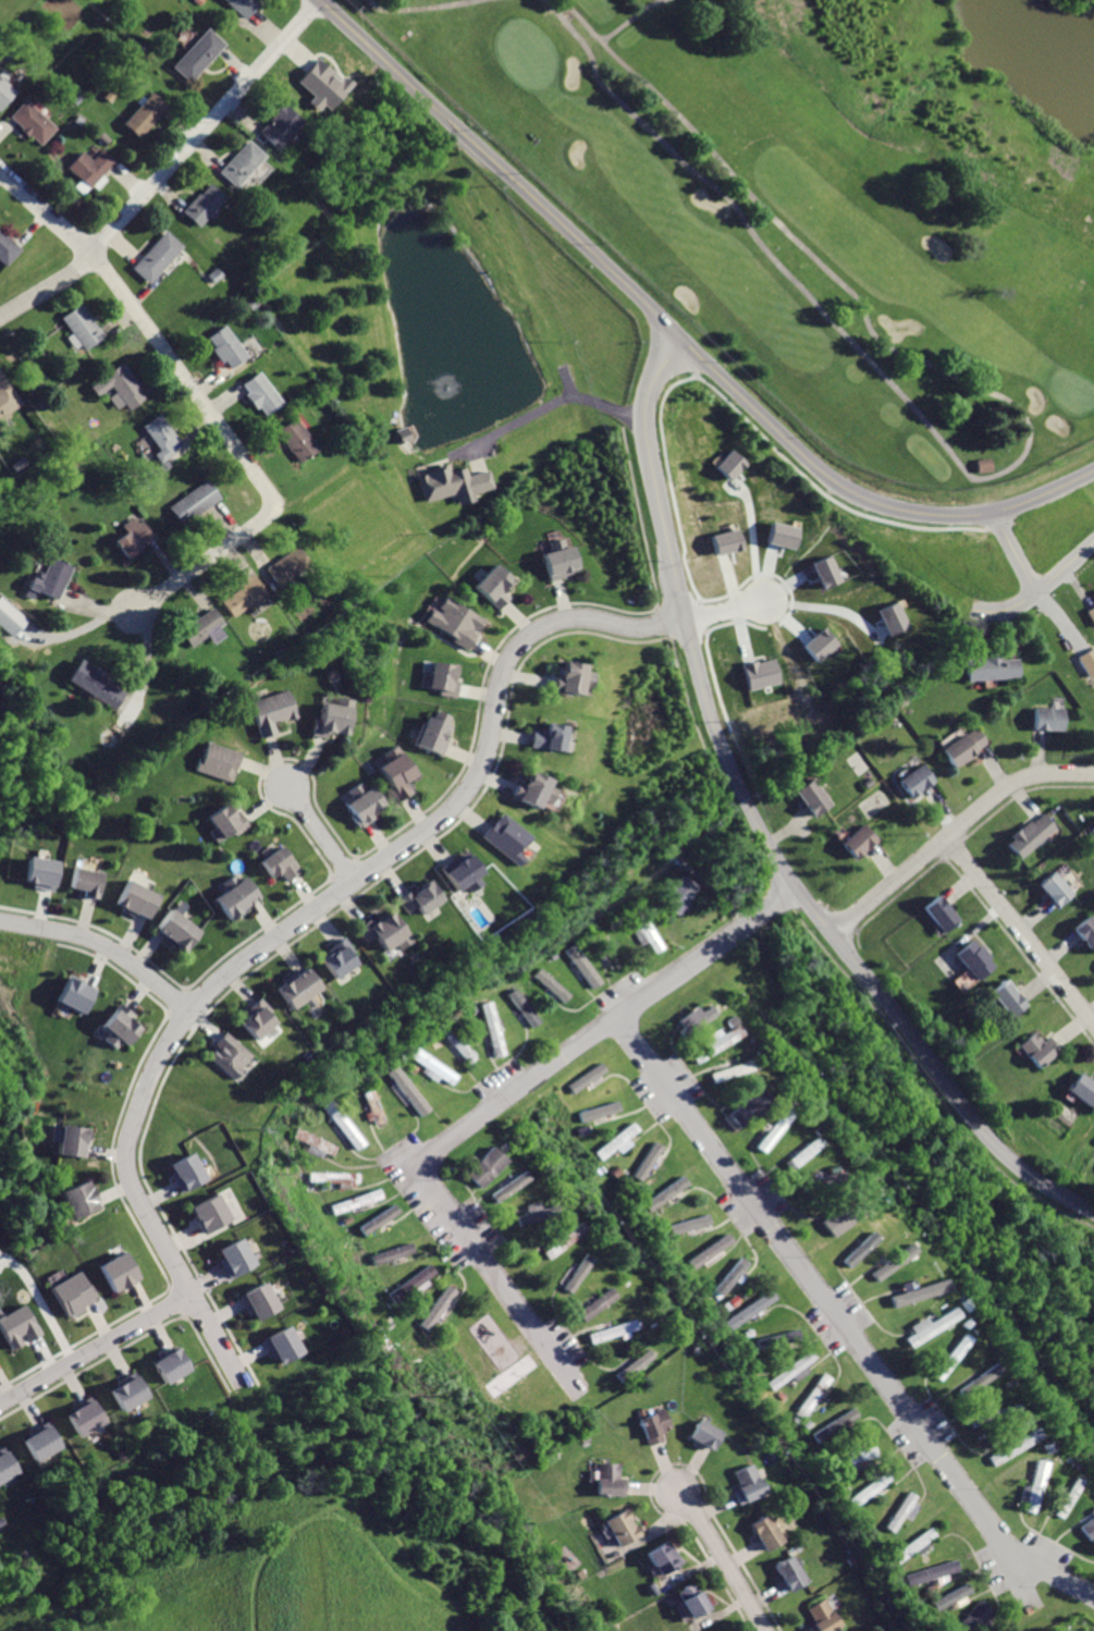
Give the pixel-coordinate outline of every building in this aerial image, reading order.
[(244,19),(256,5),(250,0),(223,0),(244,19)] [(206,28),(171,66),(188,82),(223,45),(206,28)] [(318,59),(299,82),(314,94),(307,102),(318,111),(322,107),(330,112),(354,83),(346,76),(343,79),(318,59)] [(16,91),(0,77),(0,110),(16,91)] [(149,94),(121,124),(137,139),(165,109),(149,94)] [(25,101),(10,120),(21,128),(19,132),(25,137),(27,134),(40,145),(56,126),(25,101)] [(281,103),(256,132),(274,148),(299,121),(281,103)] [(245,140),(217,173),(234,189),(262,156),(245,140)] [(99,150),(91,159),(82,150),(66,168),(89,188),(113,161),(99,150)] [(209,185),(200,195),(197,193),(180,214),(198,230),(224,198),(209,185)] [(165,230),(130,268),(147,284),(183,246),(165,230)] [(3,267),(19,248),(0,233),(0,264),(3,267)] [(79,307),(62,319),(72,334),(66,338),(76,351),(82,346),(84,350),(101,338),(79,307)] [(223,327),(207,340),(214,348),(211,351),(221,363),(222,361),(233,375),(250,361),(223,327)] [(120,360),(84,385),(94,400),(103,393),(115,409),(123,404),(127,412),(142,402),(136,394),(142,391),(120,360)] [(21,405),(0,373),(0,419),(21,405)] [(257,373),(242,384),(247,393),(244,395),(254,409),(257,407),(263,415),(280,403),(257,373)] [(160,410),(140,425),(157,449),(152,452),(161,464),(176,453),(170,445),(180,438),(160,410)] [(293,417),(274,430),(298,463),(316,450),(293,417)] [(720,466),(733,478),(747,463),(734,451),(720,466)] [(974,459),(976,472),(990,470),(989,457),(974,459)] [(418,477),(425,501),(451,493),(454,504),(472,499),(471,495),(492,489),(487,470),(478,474),(467,477),(464,466),(451,470),(448,462),(439,465),(440,470),(418,477)] [(206,480),(169,507),(183,526),(220,499),(206,480)] [(144,519),(139,523),(135,516),(122,526),(126,531),(112,541),(126,561),(158,539),(144,519)] [(776,522),(772,541),(797,547),(801,527),(776,522)] [(713,536),(718,555),(746,548),(740,528),(713,536)] [(571,547),(566,549),(563,538),(545,542),(549,552),(539,554),(546,584),(566,577),(565,575),(578,571),(571,547)] [(295,547),(262,569),(275,587),(308,564),(295,547)] [(814,563),(826,589),(845,580),(834,555),(814,563)] [(49,556),(33,592),(56,602),(59,593),(63,584),(65,585),(73,567),(49,556)] [(493,562),(470,586),(496,611),(509,597),(505,592),(508,588),(505,586),(512,579),(493,562)] [(251,574),(236,585),(238,588),(220,601),(232,617),(266,592),(251,574)] [(0,598),(0,628),(11,638),(21,629),(27,621),(1,597),(0,598)] [(447,597),(438,613),(433,610),(426,621),(452,637),(450,641),(465,651),(475,636),(469,633),(471,629),(476,633),(484,620),(447,597)] [(881,610),(892,635),(911,626),(900,601),(881,610)] [(1091,603),(1093,606),(1085,610),(1093,625),(1093,601),(1091,603)] [(211,605),(177,630),(192,650),(207,638),(212,645),(224,636),(219,628),(224,624),(211,605)] [(828,626),(807,645),(821,662),(843,643),(828,626)] [(1078,657),(1089,678),(1093,675),(1093,648),(1078,657)] [(964,658),(966,680),(1018,678),(1017,659),(1001,660),(1000,652),(983,653),(983,657),(964,658)] [(746,664),(752,689),(783,680),(776,655),(746,664)] [(79,659),(66,680),(114,710),(119,703),(124,692),(103,680),(107,675),(79,659)] [(558,661),(556,677),(552,677),(550,692),(578,696),(579,687),(589,688),(590,673),(582,672),(583,664),(558,661)] [(430,663),(427,687),(437,688),(435,696),(454,698),(457,677),(452,676),(453,666),(430,663)] [(247,702),(257,736),(273,732),(271,723),(293,716),(286,691),(247,702)] [(320,692),(316,721),(311,721),(309,736),(322,738),(324,732),(341,735),(346,708),(333,706),(335,696),(320,692)] [(1035,708),(1035,729),(1064,731),(1065,709),(1035,708)] [(437,710),(432,721),(426,719),(417,745),(438,752),(447,726),(443,724),(447,714),(437,710)] [(528,731),(526,748),(560,753),(563,725),(540,722),(539,733),(528,731)] [(978,727),(967,736),(966,734),(944,749),(956,768),(989,744),(978,727)] [(206,741),(199,764),(196,763),(194,772),(229,784),(238,752),(206,741)] [(394,747),(383,756),(388,761),(377,770),(390,786),(386,788),(397,802),(410,792),(403,783),(416,773),(394,747)] [(923,763),(898,780),(911,800),(921,794),(919,790),(934,780),(923,763)] [(525,771),(519,786),(513,784),(507,798),(537,809),(539,802),(545,805),(551,790),(542,787),(545,778),(525,771)] [(815,778),(796,792),(814,819),(834,805),(815,778)] [(369,786),(366,789),(360,782),(346,793),(351,798),(341,805),(359,829),(374,818),(370,812),(382,804),(369,786)] [(223,802),(202,817),(211,829),(206,832),(214,845),(232,833),(234,836),(248,825),(235,808),(230,811),(223,802)] [(499,814),(480,838),(515,866),(521,857),(516,853),(528,837),(499,814)] [(1046,814),(1035,823),(1033,820),(1012,837),(1015,839),(1010,844),(1022,858),(1058,827),(1046,814)] [(864,824),(841,843),(857,861),(865,854),(863,851),(877,841),(864,824)] [(282,847),(260,862),(271,878),(279,873),(286,883),(300,873),(282,847)] [(468,855),(443,873),(456,891),(463,886),(467,893),(481,884),(476,876),(481,873),(468,855)] [(30,857),(26,881),(36,883),(36,887),(54,891),(60,861),(30,857)] [(73,867),(70,887),(85,891),(84,896),(99,899),(103,872),(73,867)] [(1055,871),(1040,885),(1060,908),(1077,894),(1055,871)] [(676,874),(655,905),(676,918),(697,887),(676,874)] [(244,879),(238,883),(234,878),(224,885),(226,888),(211,900),(229,923),(239,915),(237,911),(257,896),(244,879)] [(131,879),(118,904),(123,907),(122,910),(134,916),(136,912),(148,919),(161,895),(131,879)] [(428,881),(397,900),(406,913),(414,908),(418,915),(440,899),(428,881)] [(942,895),(925,908),(946,934),(962,921),(942,895)] [(635,900),(620,908),(647,955),(661,946),(635,900)] [(171,910),(157,930),(174,943),(172,945),(184,954),(200,932),(171,910)] [(392,912),(372,925),(369,921),(356,930),(366,943),(372,937),(383,954),(394,947),(396,951),(411,941),(392,912)] [(1075,931),(1093,953),(1093,919),(1092,917),(1075,931)] [(598,923),(611,971),(623,968),(610,920),(598,923)] [(343,935),(329,945),(332,951),(319,960),(332,979),(355,962),(349,956),(355,953),(343,935)] [(973,940),(956,953),(978,982),(995,968),(988,960),(992,958),(983,945),(979,948),(973,940)] [(575,942),(564,949),(589,989),(600,981),(575,942)] [(574,993),(542,968),(536,976),(567,1001),(574,993)] [(306,969),(275,991),(290,1010),(302,1002),(306,1008),(317,1001),(312,994),(320,990),(306,969)] [(65,977),(54,1002),(83,1014),(94,990),(65,977)] [(1007,981),(991,994),(1010,1019),(1027,1006),(1007,981)] [(518,986),(508,995),(532,1029),(543,1021),(518,986)] [(261,997),(248,1009),(250,1013),(239,1022),(256,1040),(275,1022),(269,1016),(274,1011),(261,997)] [(495,1057),(507,1054),(494,1000),(483,1003),(495,1057)] [(714,1001),(677,1031),(684,1040),(722,1009),(714,1001)] [(118,1006),(101,1028),(109,1033),(103,1040),(115,1048),(119,1043),(125,1048),(140,1030),(128,1020),(131,1016),(118,1006)] [(452,1025),(441,1033),(469,1067),(479,1058),(452,1025)] [(733,1026),(689,1054),(696,1065),(739,1037),(733,1026)] [(224,1031),(214,1042),(219,1045),(208,1058),(236,1081),(256,1057),(224,1031)] [(1037,1033),(1021,1046),(1040,1070),(1066,1048),(1054,1034),(1045,1042),(1037,1033)] [(418,1047),(411,1058),(451,1084),(457,1075),(418,1047)] [(754,1057),(709,1072),(712,1086),(759,1069),(754,1057)] [(609,1070),(602,1062),(569,1084),(575,1093),(609,1070)] [(1068,1091),(1092,1108),(1093,1106),(1093,1082),(1081,1072),(1068,1091)] [(764,1099),(752,1087),(722,1115),(734,1128),(764,1099)] [(364,1093),(376,1126),(384,1123),(372,1090),(364,1093)] [(333,1099),(322,1106),(353,1151),(364,1143),(333,1099)] [(579,1112),(583,1122),(622,1110),(619,1100),(579,1112)] [(754,1147),(763,1152),(791,1111),(782,1105),(754,1147)] [(631,1123),(597,1152),(602,1160),(638,1130),(631,1123)] [(59,1125),(54,1154),(79,1157),(82,1144),(88,1145),(90,1129),(59,1125)] [(299,1127),(294,1137),(332,1157),(337,1146),(299,1127)] [(810,1137),(783,1161),(790,1169),(816,1145),(810,1137)] [(644,1181),(663,1145),(653,1140),(634,1176),(644,1181)] [(489,1148),(465,1175),(480,1188),(504,1161),(489,1148)] [(170,1164),(174,1172),(170,1174),(181,1192),(207,1178),(193,1152),(170,1164)] [(488,1194),(493,1203),(529,1179),(524,1170),(488,1194)] [(310,1172),(310,1184),(359,1185),(359,1173),(310,1172)] [(837,1172),(799,1181),(801,1191),(840,1182),(837,1172)] [(651,1211),(690,1183),(684,1175),(645,1202),(651,1211)] [(59,1191),(70,1218),(97,1206),(86,1179),(59,1191)] [(331,1203),(334,1214),(382,1200),(379,1189),(331,1203)] [(192,1206),(205,1233),(231,1219),(218,1193),(192,1206)] [(837,1197),(807,1222),(819,1236),(848,1211),(837,1197)] [(360,1227),(367,1236),(398,1214),(392,1205),(360,1227)] [(513,1217),(515,1228),(556,1216),(553,1205),(513,1217)] [(664,1225),(667,1237),(711,1225),(708,1213),(664,1225)] [(578,1223),(541,1253),(549,1262),(586,1233),(578,1223)] [(866,1230),(839,1260),(848,1267),(875,1238),(866,1230)] [(723,1236),(684,1263),(690,1273),(729,1244),(723,1236)] [(218,1250),(222,1256),(218,1259),(230,1279),(256,1264),(239,1237),(218,1250)] [(372,1255),(377,1266),(414,1252),(410,1241),(372,1255)] [(867,1273),(874,1281),(911,1251),(904,1242),(867,1273)] [(99,1265),(113,1291),(137,1277),(123,1251),(99,1265)] [(564,1289),(573,1294),(590,1257),(581,1252),(564,1289)] [(739,1256),(715,1290),(725,1297),(749,1264),(739,1256)] [(391,1293),(397,1303),(437,1273),(430,1264),(391,1293)] [(49,1288),(69,1321),(86,1311),(84,1307),(96,1300),(79,1271),(49,1288)] [(237,1296),(248,1315),(253,1313),(257,1320),(280,1307),(265,1280),(237,1296)] [(924,1286),(884,1299),(886,1309),(926,1296),(924,1286)] [(574,1313),(581,1323),(618,1297),(612,1287),(574,1313)] [(769,1290),(725,1322),(732,1330),(775,1300),(769,1290)] [(446,1291),(418,1328),(427,1334),(454,1297),(446,1291)] [(12,1350),(23,1344),(22,1340),(25,1338),(27,1344),(44,1335),(25,1302),(0,1316),(0,1328),(12,1350)] [(945,1308),(901,1338),(908,1348),(951,1317),(945,1308)] [(588,1332),(591,1344),(640,1329),(637,1317),(588,1332)] [(262,1339),(273,1360),(276,1358),(280,1363),(302,1352),(288,1326),(262,1339)] [(757,1340),(760,1350),(799,1340),(796,1329),(757,1340)] [(955,1334),(927,1375),(936,1382),(964,1339),(955,1334)] [(651,1345),(616,1376),(625,1385),(660,1354),(651,1345)] [(175,1347),(150,1362),(163,1385),(188,1370),(175,1347)] [(808,1350),(766,1382),(773,1390),(814,1359),(808,1350)] [(962,1380),(970,1390),(995,1371),(988,1362),(971,1375),(970,1374),(962,1380)] [(822,1373),(796,1413),(806,1419),(831,1379),(822,1373)] [(135,1375),(109,1389),(121,1413),(148,1399),(135,1375)] [(91,1396),(71,1408),(72,1411),(69,1413),(81,1434),(105,1420),(91,1396)] [(968,1418),(971,1428),(1016,1414),(1012,1403),(968,1418)] [(812,1435),(818,1444),(858,1417),(852,1408),(812,1435)] [(641,1420),(652,1446),(667,1439),(665,1433),(673,1430),(665,1410),(641,1420)] [(49,1421),(32,1431),(33,1434),(24,1438),(37,1461),(63,1446),(49,1421)] [(703,1421),(692,1440),(716,1452),(726,1433),(703,1421)] [(1032,1427),(986,1457),(993,1468),(1040,1437),(1032,1427)] [(820,1460),(823,1472),(878,1458),(875,1446),(820,1460)] [(0,1451),(0,1482),(20,1471),(7,1447),(0,1451)] [(1033,1460),(1024,1509),(1037,1511),(1046,1462),(1033,1460)] [(754,1463),(736,1473),(743,1486),(736,1491),(745,1507),(770,1494),(754,1463)] [(598,1466),(598,1497),(627,1497),(627,1481),(620,1481),(620,1466),(598,1466)] [(848,1499),(855,1508),(893,1480),(886,1471),(848,1499)] [(1070,1477),(1052,1513),(1061,1519),(1079,1482),(1070,1477)] [(909,1491),(885,1526),(894,1532),(917,1496),(909,1491)] [(606,1522),(622,1548),(642,1536),(628,1510),(606,1522)] [(1077,1524),(1087,1540),(1093,1535),(1093,1512),(1077,1524)] [(770,1516),(751,1525),(766,1553),(784,1542),(770,1516)] [(893,1555),(899,1563),(935,1537),(930,1529),(893,1555)] [(672,1541),(644,1555),(652,1568),(655,1566),(661,1574),(683,1562),(672,1541)] [(792,1555),(775,1566),(790,1592),(808,1581),(792,1555)] [(906,1574),(909,1585),(959,1569),(956,1558),(906,1574)] [(968,1583),(931,1603),(936,1612),(973,1593),(968,1583)] [(696,1586),(678,1596),(691,1619),(709,1609),(696,1586)] [(809,1609),(816,1623),(811,1627),(814,1630),(835,1630),(845,1626),(828,1598),(809,1609)] [(958,1627),(962,1630),(977,1630),(995,1611),(983,1599),(958,1627)]
